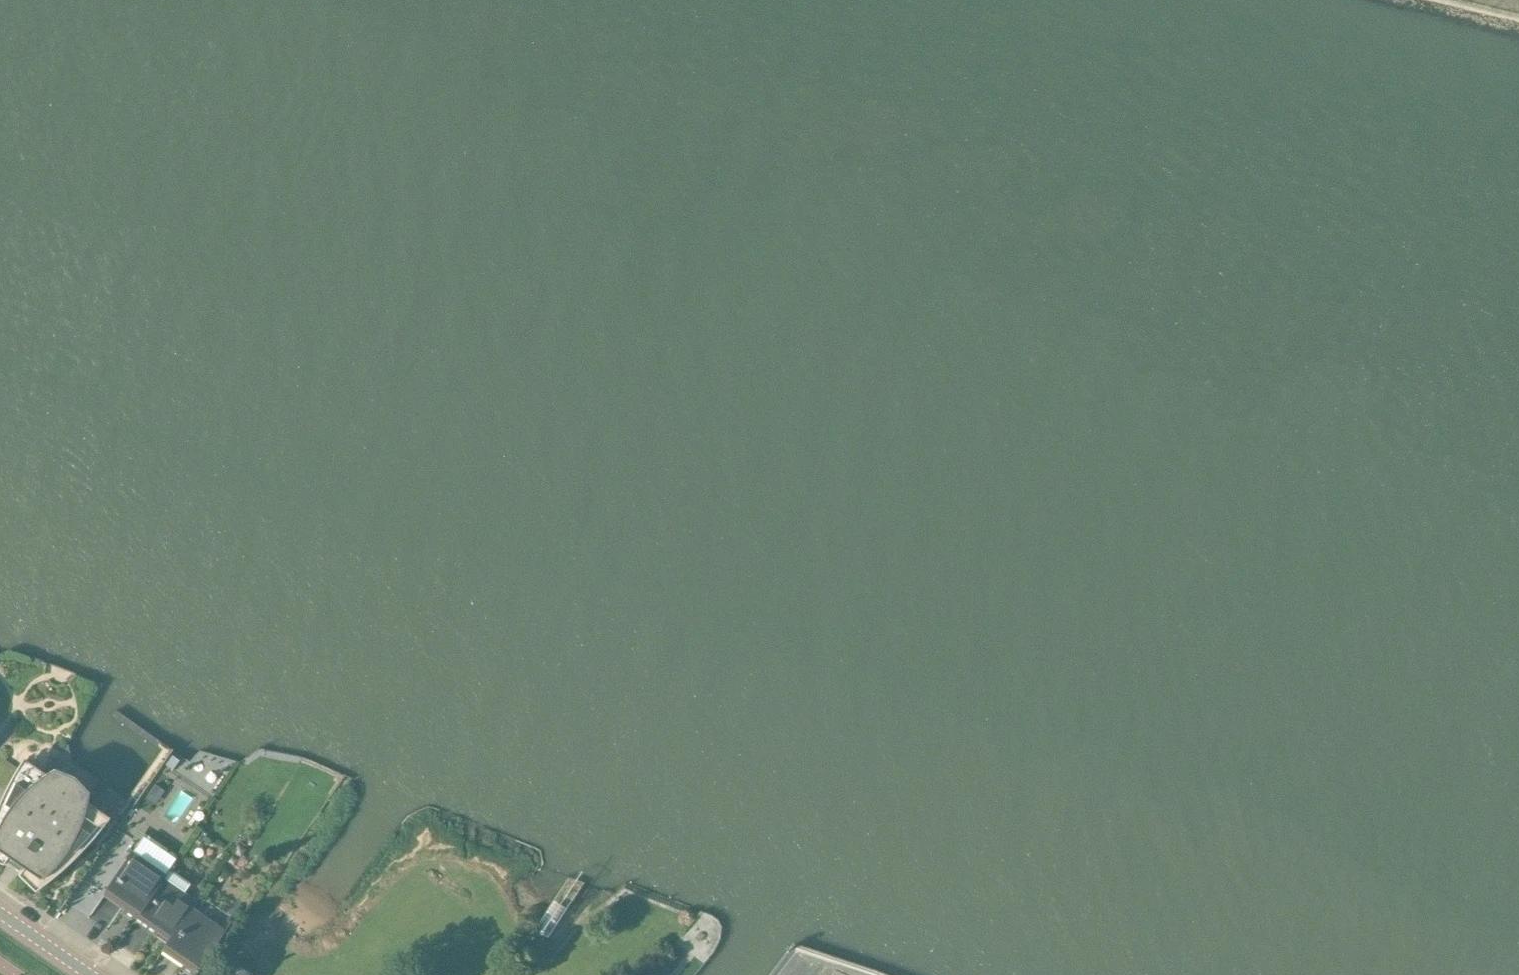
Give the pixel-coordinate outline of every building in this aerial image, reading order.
[(108,820),(88,806),(90,792),(75,776),(55,768),(43,775),(22,761),(18,768),(0,756),(0,785),(6,789),(1,799),(0,803),(0,850),(11,858),(8,862),(20,870),(23,866),(47,883),(56,876),(64,869),(72,861),(80,854),(88,846),(95,837),(102,829),(108,820)] [(136,917),(162,879),(165,875),(132,852),(103,894),(136,917)] [(162,879),(136,917),(134,920),(167,943),(191,907),(195,901),(183,893),(185,891),(189,884),(168,870),(165,875),(162,879)] [(195,973),(225,931),(191,907),(167,943),(162,950),(195,973)] [(242,938),(215,974),(294,974),(242,938)]
